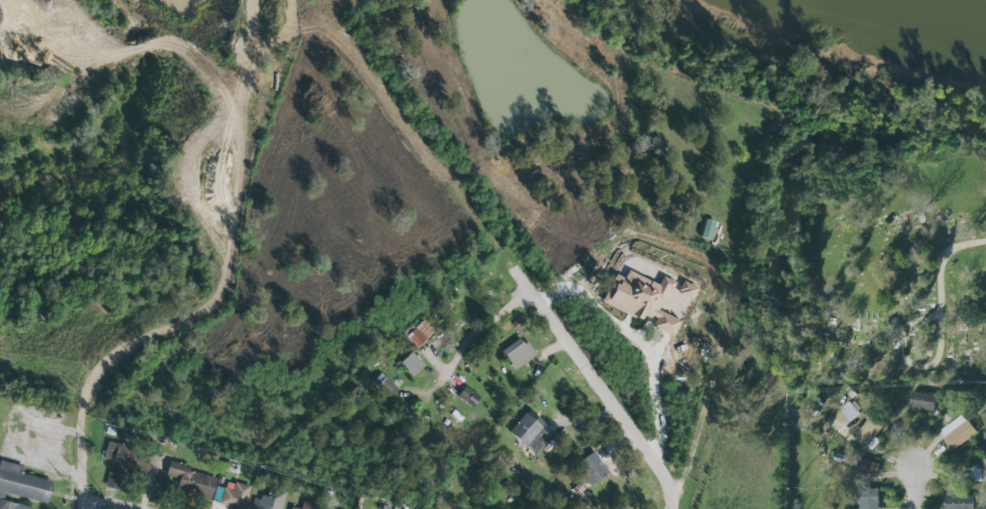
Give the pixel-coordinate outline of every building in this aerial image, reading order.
[(717,223),(706,220),(703,238),(713,240),(717,223)] [(417,350),(435,331),(423,320),(405,339),(417,350)] [(501,353),(520,341),(524,347),(527,344),(536,357),(514,372),(501,353)] [(403,363),(416,375),(425,366),(412,354),(403,363)] [(399,390),(381,373),(370,385),(388,402),(399,390)] [(458,399),(475,409),(482,398),(465,388),(458,399)] [(913,409),(937,412),(939,396),(915,393),(913,409)] [(851,423),(869,407),(860,398),(843,414),(851,423)] [(553,438),(542,427),(545,424),(531,410),(510,431),(535,456),(553,438)] [(870,448),(886,426),(873,416),(857,438),(870,448)] [(968,420),(974,426),(978,433),(953,452),(944,439),(946,436),(968,420)] [(112,461),(106,487),(123,491),(127,470),(137,472),(142,451),(108,444),(104,460),(112,461)] [(576,464),(594,451),(609,472),(590,488),(584,480),(586,477),(576,464)] [(985,459),(985,470),(975,470),(975,483),(985,483),(985,459)] [(218,479),(191,472),(193,467),(171,461),(167,477),(180,481),(177,491),(212,501),(218,479)] [(4,500),(5,494),(47,503),(52,481),(23,475),(25,467),(0,462),(0,463),(0,499),(4,500)] [(220,505),(234,508),(245,508),(251,489),(228,481),(220,505)] [(882,490),(862,490),(863,508),(882,508),(882,490)] [(277,493),(270,492),(269,498),(256,498),(255,508),(276,508),(277,493)] [(946,500),(947,508),(974,508),(973,498),(956,499),(956,492),(947,492),(946,500)]
